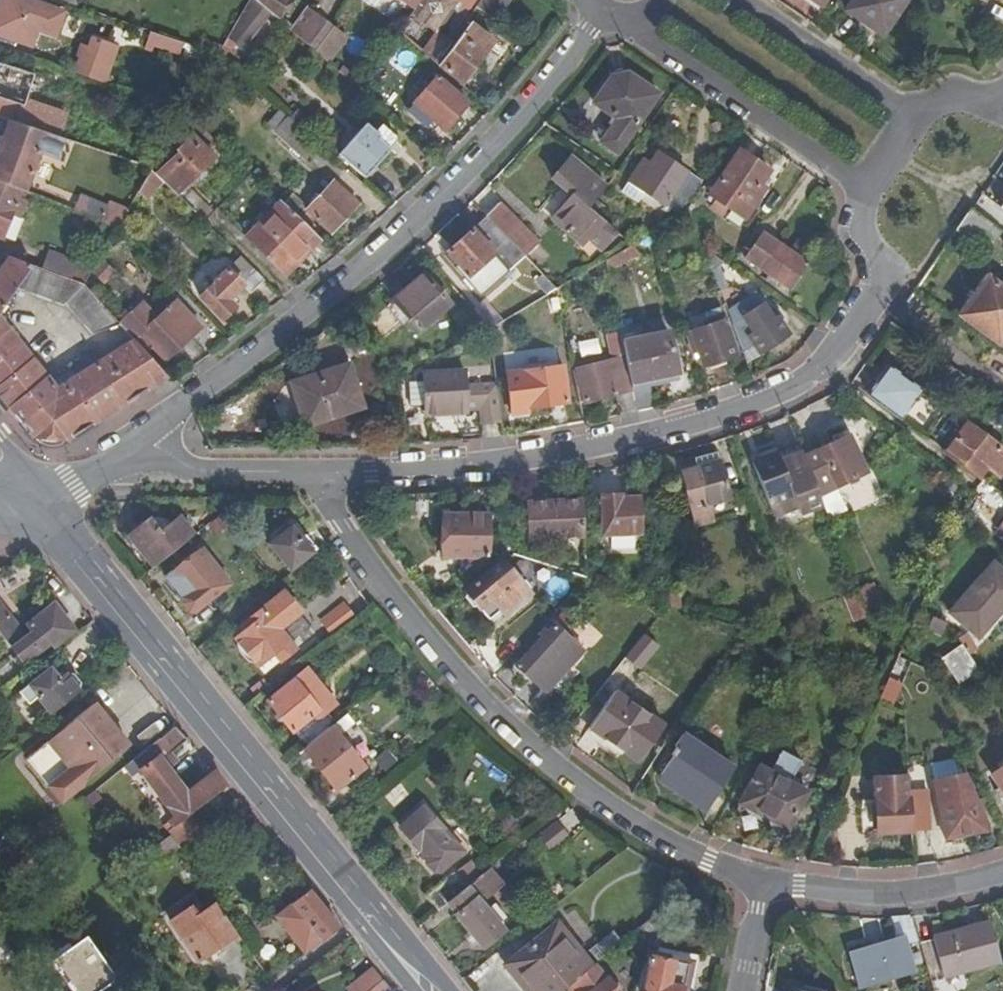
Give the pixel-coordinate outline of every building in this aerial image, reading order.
[(35,30),(52,36),(60,14),(21,0),(2,0),(0,5),(0,35),(29,45),(35,30)] [(277,20),(290,0),(253,0),(277,20)] [(373,16),(362,33),(387,51),(398,34),(421,0),(350,0),(373,16)] [(443,24),(451,11),(457,2),(463,6),(460,11),(465,14),(474,0),(421,0),(398,34),(436,67),(450,45),(435,35),(443,24)] [(475,10),(495,24),(512,0),(482,0),(475,10)] [(866,27),(881,38),(908,0),(853,0),(849,6),(871,20),(866,27)] [(457,2),(451,11),(457,15),(460,11),(463,6),(457,2)] [(844,13),(866,27),(871,20),(849,6),(844,13)] [(308,12),(291,33),(315,54),(332,31),(308,12)] [(233,41),(244,50),(263,25),(250,16),(233,41)] [(435,35),(450,45),(457,34),(443,24),(435,35)] [(470,25),(439,68),(463,86),(494,44),(470,25)] [(346,41),(332,31),(315,54),(328,65),(346,41)] [(178,56),(183,44),(153,34),(147,51),(154,53),(156,48),(178,56)] [(84,59),(81,58),(76,72),(106,82),(116,48),(91,39),(88,49),(84,59)] [(84,59),(88,49),(80,47),(77,57),(81,58),(84,59)] [(11,121),(14,122),(15,119),(58,134),(66,115),(25,101),(34,75),(0,64),(0,117),(11,121)] [(352,72),(346,81),(359,92),(366,83),(352,72)] [(625,112),(602,145),(617,155),(658,97),(629,76),(612,78),(600,94),(625,112)] [(437,80),(429,89),(425,86),(415,98),(418,101),(407,114),(419,125),(428,117),(444,132),(466,107),(437,80)] [(202,199),(194,190),(187,184),(215,157),(197,138),(204,131),(185,114),(152,171),(158,177),(166,186),(191,210),(202,199)] [(66,141),(14,122),(11,121),(5,139),(0,137),(0,182),(21,190),(28,193),(42,155),(59,162),(66,141)] [(388,152),(385,149),(381,145),(383,142),(374,133),(365,125),(338,156),(363,179),(388,152)] [(381,127),(374,133),(383,142),(381,145),(385,149),(395,139),(381,127)] [(709,196),(746,221),(765,194),(759,190),(770,174),(739,153),(709,196)] [(700,183),(658,155),(635,188),(663,208),(665,205),(674,211),(683,209),(700,183)] [(187,184),(194,190),(221,164),(215,157),(187,184)] [(597,251),(614,232),(590,212),(606,189),(575,160),(555,180),(573,198),(552,220),(579,245),(584,240),(597,251)] [(151,171),(139,192),(147,199),(166,186),(158,177),(152,171),(151,171)] [(0,240),(21,190),(0,182),(0,240)] [(334,184),(308,212),(330,234),(357,206),(334,184)] [(285,274),(320,239),(279,201),(245,237),(285,274)] [(79,203),(76,212),(118,228),(123,220),(79,203)] [(499,205),(486,217),(487,219),(515,248),(526,259),(538,245),(499,205)] [(971,210),(955,232),(985,255),(1002,232),(971,210)] [(473,287),(515,248),(487,219),(444,257),(473,287)] [(750,263),(768,236),(764,234),(746,260),(750,263)] [(809,265),(768,236),(750,263),(792,291),(809,265)] [(604,262),(607,276),(638,257),(632,246),(631,246),(604,262)] [(18,289),(35,266),(11,257),(0,271),(0,314),(18,289)] [(265,281),(241,258),(200,297),(222,320),(236,308),(229,300),(244,287),(250,294),(265,281)] [(94,273),(104,284),(116,273),(106,263),(94,273)] [(85,285),(35,266),(18,289),(61,311),(67,307),(71,310),(94,335),(121,325),(85,285)] [(420,332),(451,305),(425,276),(394,303),(420,332)] [(988,278),(960,317),(1002,349),(1002,289),(988,278)] [(117,317),(123,323),(144,303),(138,297),(117,317)] [(755,297),(730,314),(733,321),(741,316),(744,320),(763,307),(755,297)] [(165,361),(191,337),(182,327),(192,318),(177,302),(158,319),(144,303),(123,323),(138,339),(142,336),(165,361)] [(741,316),(733,321),(743,350),(754,342),(762,353),(789,335),(778,319),(773,321),(764,306),(763,307),(744,320),(741,316)] [(26,427),(38,440),(46,444),(73,436),(167,378),(135,341),(58,390),(28,352),(31,350),(27,344),(23,347),(0,318),(0,395),(26,427)] [(201,328),(192,318),(182,327),(191,337),(201,328)] [(738,356),(725,319),(688,331),(693,349),(697,348),(704,367),(738,356)] [(626,358),(632,385),(670,377),(662,335),(623,344),(626,358)] [(576,342),(579,355),(599,351),(596,337),(576,342)] [(483,425),(502,422),(494,355),(484,356),(488,395),(480,396),(483,425)] [(573,371),(579,401),(584,400),(585,402),(634,392),(632,385),(626,358),(576,368),(577,371),(573,371)] [(351,365),(303,380),(309,402),(298,405),(304,426),(363,409),(351,365)] [(530,411),(529,408),(568,402),(563,365),(506,374),(512,413),(530,411)] [(888,368),(868,396),(901,420),(921,393),(888,368)] [(427,413),(467,411),(465,373),(424,375),(427,413)] [(309,402),(303,380),(291,383),(298,405),(309,402)] [(925,401),(907,425),(927,439),(945,415),(925,401)] [(947,454),(979,477),(980,478),(988,468),(1002,479),(1002,478),(1002,451),(968,425),(947,454)] [(832,438),(835,444),(840,441),(838,436),(832,438)] [(835,444),(805,459),(820,498),(866,474),(848,438),(840,441),(835,444)] [(800,447),(772,458),(775,466),(803,455),(800,447)] [(718,455),(703,459),(705,468),(720,464),(718,455)] [(803,517),(824,508),(820,498),(805,459),(803,455),(775,466),(772,458),(754,465),(775,521),(801,510),(803,517)] [(731,502),(720,464),(705,468),(703,459),(696,461),(698,471),(682,475),(696,528),(714,523),(710,507),(731,502)] [(603,498),(605,537),(643,536),(641,501),(623,502),(623,497),(603,498)] [(531,537),(584,536),(582,500),(529,502),(531,537)] [(445,558),(488,558),(489,515),(446,515),(445,558)] [(994,531),(1002,537),(1002,518),(994,531)] [(154,568),(194,537),(180,519),(159,534),(149,522),(130,537),(154,568)] [(325,544),(315,527),(301,538),(292,526),(270,544),(290,569),(318,547),(320,549),(325,544)] [(154,568),(130,537),(125,540),(150,571),(154,568)] [(192,612),(199,612),(232,585),(204,549),(169,576),(185,597),(184,601),(192,612)] [(988,559),(948,607),(983,636),(1002,613),(1002,568),(1001,570),(988,559)] [(490,622),(501,612),(505,618),(533,595),(517,575),(501,588),(489,573),(466,591),(490,622)] [(262,610),(249,620),(253,625),(237,638),(259,667),(276,654),(281,660),(314,636),(299,617),(302,614),(286,592),(262,611),(262,610)] [(52,645),(74,628),(54,603),(21,628),(0,600),(0,631),(23,661),(49,641),(52,645)] [(329,640),(354,620),(344,607),(319,626),(329,640)] [(553,624),(546,631),(544,629),(539,634),(541,637),(515,664),(543,691),(580,651),(553,624)] [(642,632),(623,656),(639,669),(659,644),(642,632)] [(960,680),(979,668),(962,643),(944,655),(960,680)] [(39,695),(50,709),(79,686),(80,679),(73,671),(65,671),(59,676),(50,665),(19,689),(30,701),(39,695)] [(262,694),(269,702),(295,733),(316,717),(319,721),(325,716),(315,703),(289,672),(262,694)] [(878,699),(892,705),(902,682),(888,676),(878,699)] [(588,727),(635,763),(662,728),(615,693),(588,727)] [(269,702),(262,694),(257,698),(264,706),(269,702)] [(315,703),(325,716),(333,710),(322,697),(315,703)] [(94,701),(23,755),(59,800),(130,747),(94,701)] [(187,741),(176,727),(141,754),(147,764),(127,778),(133,786),(137,783),(160,815),(168,809),(175,818),(169,823),(173,828),(192,814),(229,787),(217,772),(183,798),(157,763),(187,741)] [(364,768),(329,727),(303,749),(311,759),(337,791),(364,768)] [(709,806),(734,769),(686,737),(660,774),(709,806)] [(305,763),(311,759),(303,749),(298,753),(305,763)] [(993,774),(1002,790),(1002,767),(993,774)] [(737,812),(774,832),(778,823),(787,828),(806,793),(760,768),(737,812)] [(981,810),(963,772),(934,780),(946,838),(985,828),(981,810)] [(876,832),(910,829),(909,796),(908,774),(873,775),(876,832)] [(79,800),(86,810),(100,799),(93,790),(79,800)] [(910,829),(930,828),(922,794),(909,796),(910,829)] [(424,806),(401,827),(429,858),(428,863),(435,871),(443,870),(460,854),(448,840),(451,837),(424,806)] [(204,831),(192,814),(173,828),(168,832),(171,836),(180,849),(204,831)] [(555,820),(538,837),(550,853),(567,836),(555,820)] [(134,881),(180,849),(171,836),(126,868),(134,881)] [(439,908),(449,900),(482,873),(471,860),(429,894),(439,908)] [(482,873),(449,900),(484,945),(506,928),(488,906),(508,890),(490,867),(482,873)] [(278,915),(309,953),(341,927),(310,889),(278,915)] [(217,951),(240,935),(219,905),(198,919),(194,912),(173,926),(201,964),(218,953),(217,951)] [(643,923),(654,928),(659,911),(643,923)] [(907,944),(920,940),(912,915),(899,915),(890,916),(896,937),(904,935),(907,944)] [(595,963),(561,920),(508,963),(530,990),(560,990),(564,988),(595,963)] [(937,990),(957,990),(956,990),(969,987),(964,968),(999,958),(987,920),(933,934),(933,936),(920,940),(937,990)] [(904,935),(896,937),(850,952),(861,987),(915,971),(907,944),(904,935)] [(72,990),(102,990),(116,980),(83,936),(49,962),(72,990)] [(651,954),(693,964),(687,990),(691,990),(693,990),(701,956),(653,945),(651,954)] [(687,990),(693,964),(651,954),(642,990),(681,990),(681,989),(687,990)] [(564,988),(566,990),(621,990),(625,987),(614,973),(607,979),(595,963),(564,988)] [(384,980),(376,971),(351,990),(371,990),(384,980)] [(371,990),(393,990),(384,980),(371,990)] [(793,990),(798,990),(824,990),(825,988),(788,980),(786,990),(793,990)]
